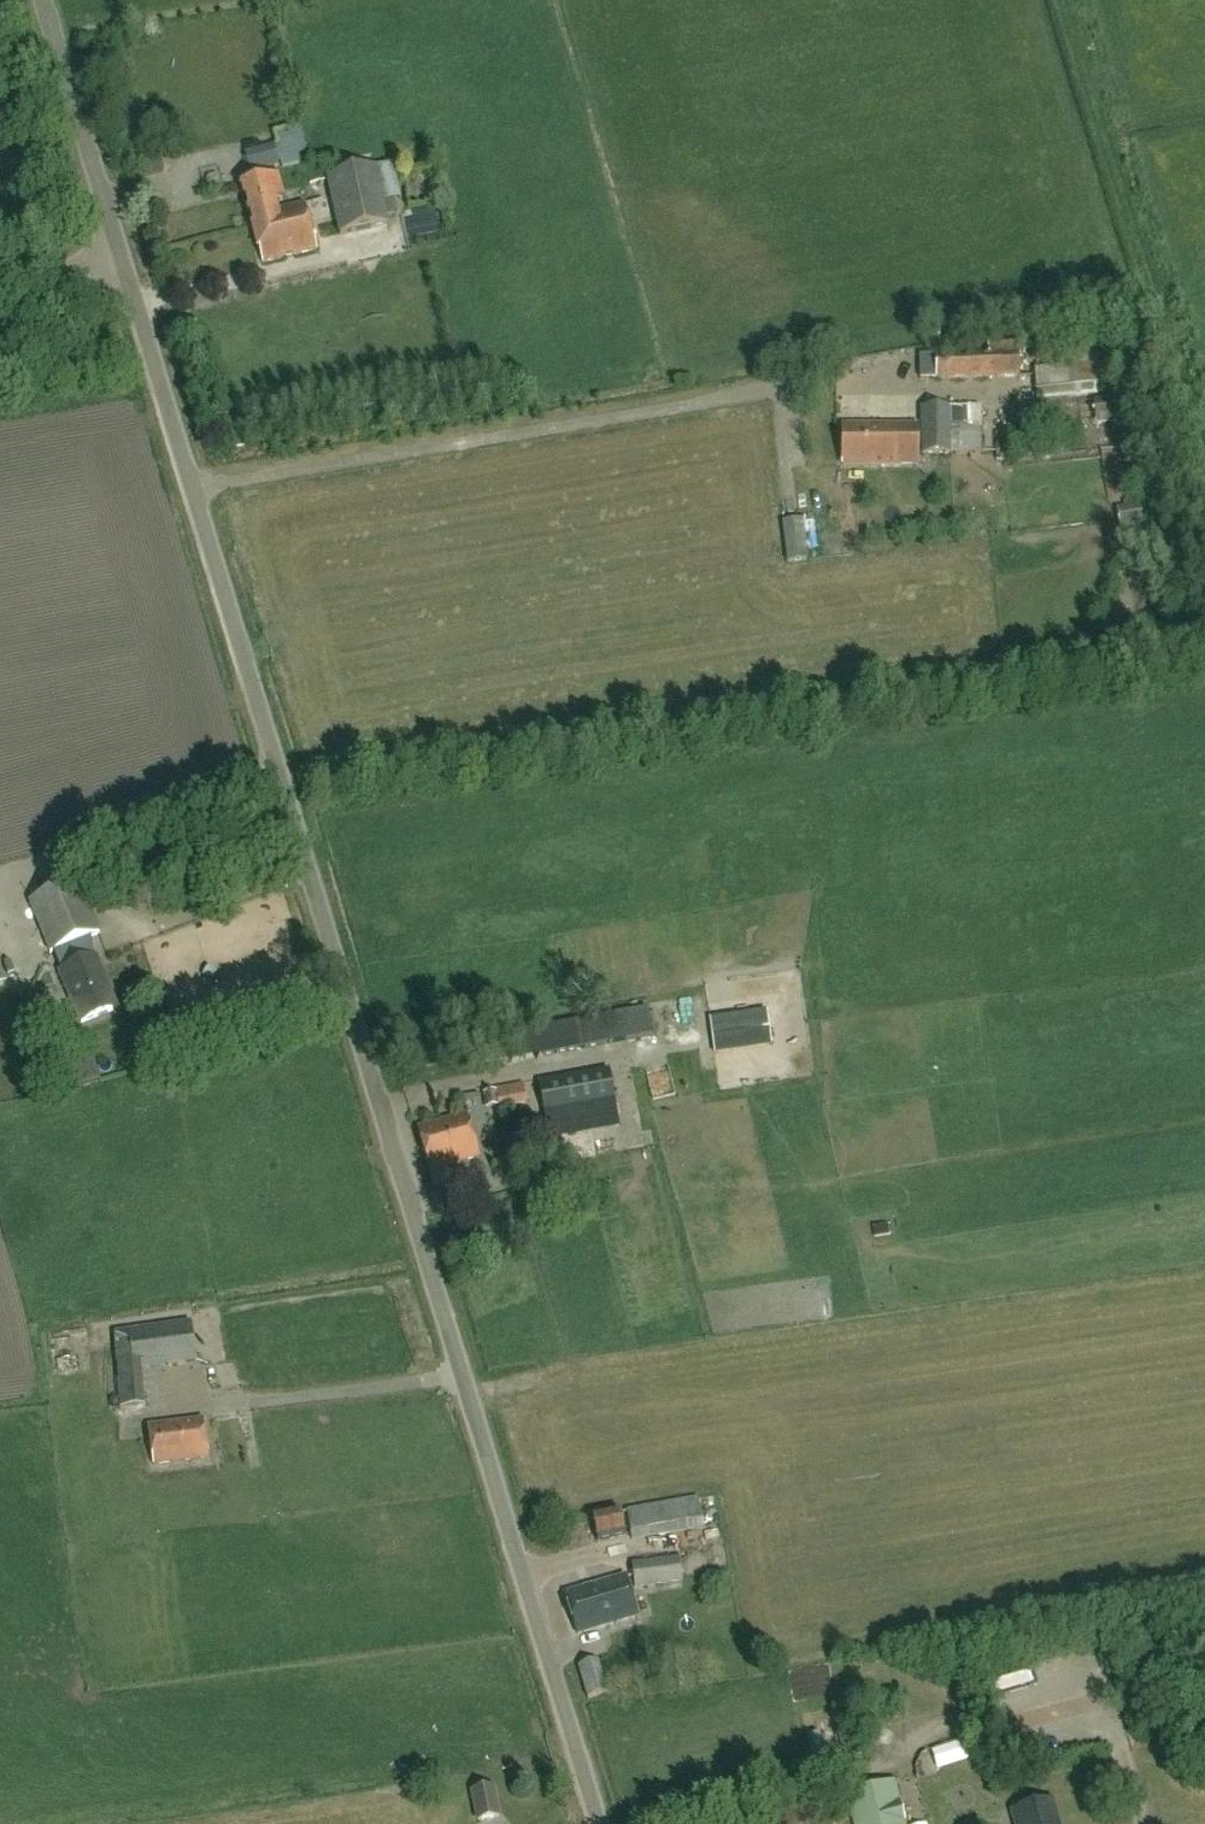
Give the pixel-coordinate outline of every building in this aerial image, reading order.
[(243,151),(249,174),(297,160),(293,142),(274,147),(273,144),(243,151)] [(387,224),(383,205),(377,175),(375,167),(328,177),(340,234),(387,224)] [(278,222),(275,211),(273,202),(282,200),(275,177),(241,186),(252,229),(278,222)] [(278,222),(252,229),(262,264),(316,250),(304,204),(275,211),(278,222)] [(988,344),(988,352),(938,355),(939,379),(1020,376),(1018,343),(988,344)] [(1118,393),(1117,382),(1115,362),(1098,364),(1096,350),(1070,352),(1071,365),(1034,369),(1037,400),(1076,396),(1088,395),(1118,393)] [(1096,423),(1120,421),(1118,398),(1094,400),(1096,423)] [(922,454),(980,453),(979,406),(921,407),(922,454)] [(841,465),(917,465),(917,424),(841,424),(841,465)] [(1118,508),(1122,527),(1145,522),(1141,504),(1118,508)] [(804,520),(783,522),(787,562),(808,559),(804,520)] [(163,888),(145,873),(126,896),(143,911),(163,888)] [(81,1023),(112,1010),(104,991),(108,989),(95,956),(83,961),(75,942),(99,932),(78,881),(29,901),(50,952),(59,949),(66,968),(60,971),(81,1023)] [(656,1041),(683,1040),(681,1001),(654,1002),(656,1041)] [(533,1028),(538,1056),(601,1045),(601,1044),(652,1035),(647,1009),(533,1028)] [(771,1046),(766,1011),(710,1019),(715,1054),(771,1046)] [(492,1061),(490,1048),(478,1050),(479,1063),(492,1061)] [(566,1112),(588,1108),(609,1104),(614,1103),(607,1069),(560,1077),(560,1079),(566,1112)] [(566,1112),(560,1079),(546,1081),(545,1078),(495,1087),(496,1091),(497,1106),(498,1109),(526,1104),(525,1097),(540,1095),(544,1116),(562,1113),(566,1112)] [(497,1106),(496,1091),(481,1093),(484,1108),(497,1106)] [(566,1112),(562,1113),(572,1159),(595,1155),(595,1152),(616,1148),(609,1104),(588,1108),(566,1112)] [(466,1113),(428,1124),(416,1127),(428,1171),(429,1170),(434,1187),(450,1183),(445,1166),(454,1164),(479,1157),(466,1113)] [(140,1369),(196,1360),(190,1322),(113,1335),(117,1409),(141,1408),(140,1369)] [(152,1464),(208,1456),(203,1417),(147,1424),(152,1464)] [(631,1540),(702,1527),(697,1497),(625,1510),(631,1540)] [(597,1543),(625,1538),(621,1513),(592,1519),(597,1543)] [(634,1589),(682,1582),(675,1546),(643,1551),(644,1561),(630,1562),(634,1589)] [(563,1593),(569,1614),(575,1635),(636,1617),(624,1575),(563,1593)] [(587,1699),(606,1693),(598,1661),(578,1666),(587,1699)] [(843,1742),(842,1726),(820,1728),(821,1744),(843,1742)] [(821,1821),(850,1814),(853,1823),(903,1823),(892,1783),(845,1794),(845,1795),(783,1811),(787,1823),(811,1823),(821,1821)] [(472,1790),(477,1820),(498,1816),(493,1786),(472,1790)] [(1051,1800),(1013,1810),(1017,1823),(1057,1823),(1051,1800)]
